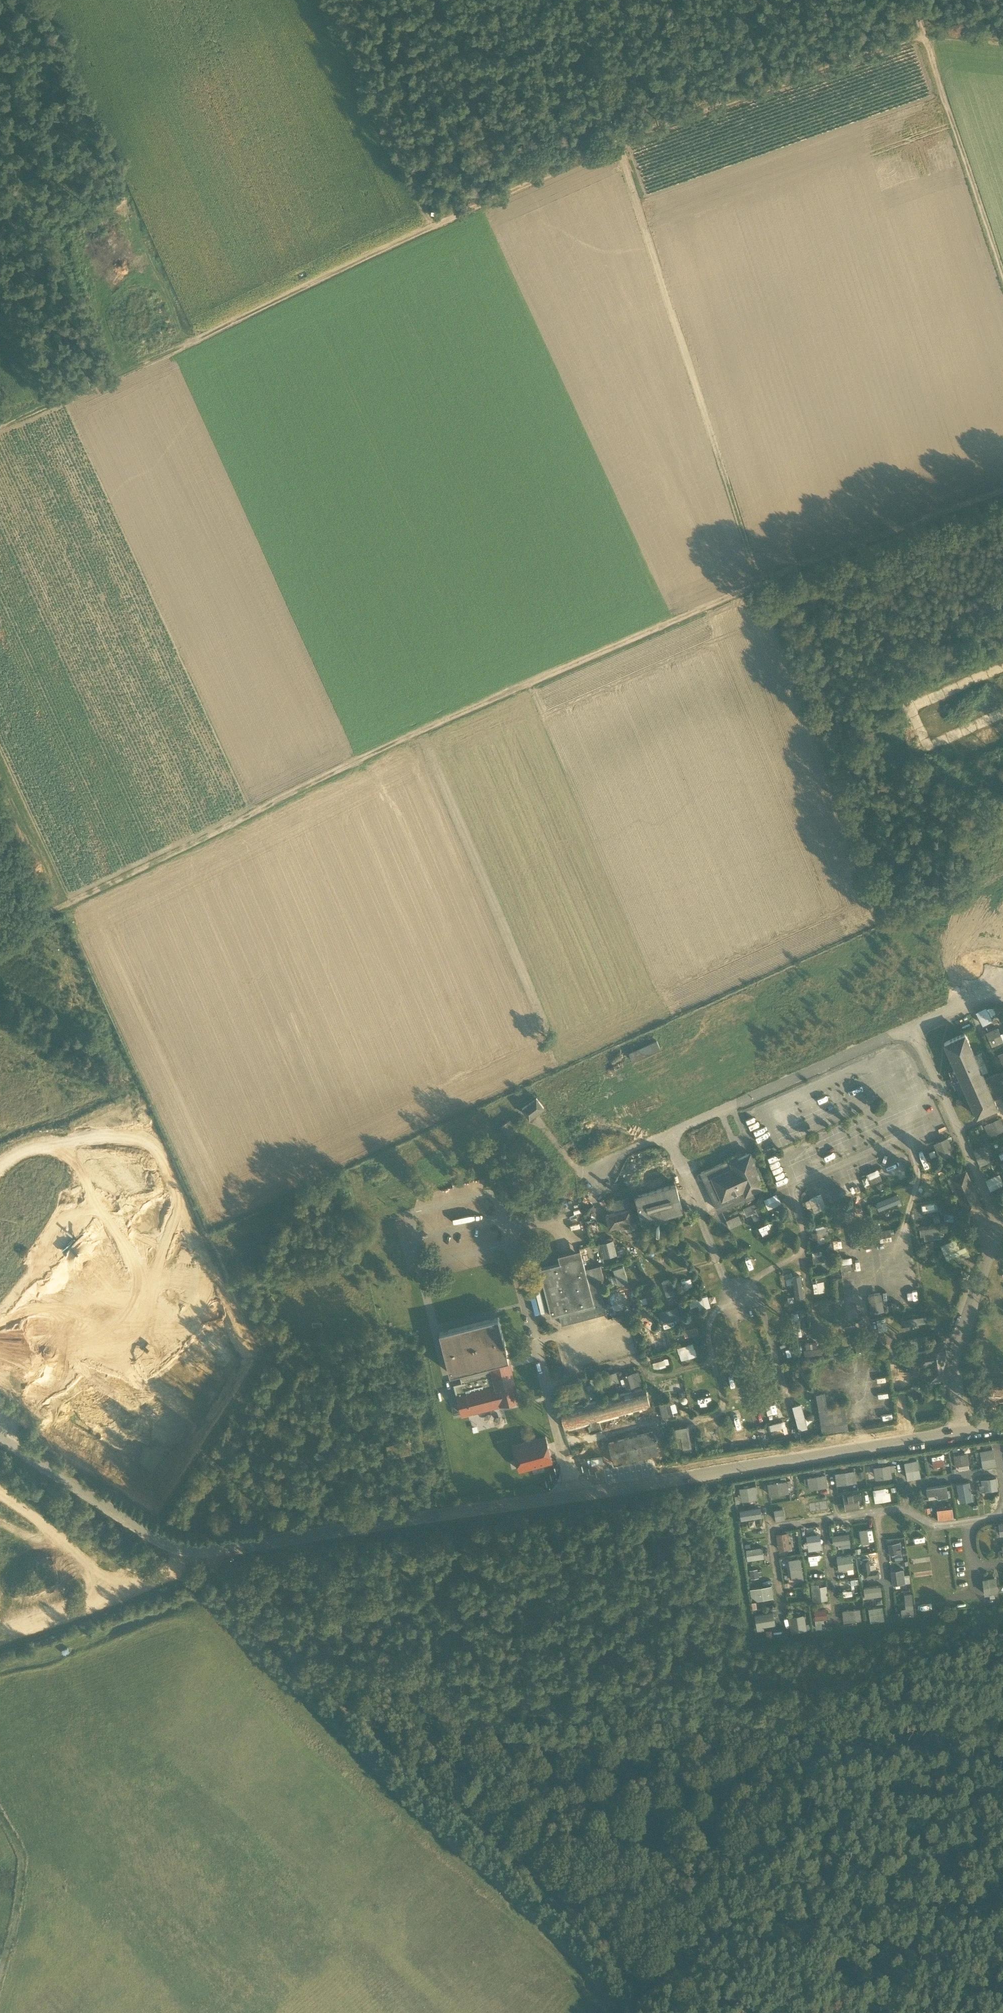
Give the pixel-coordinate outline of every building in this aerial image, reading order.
[(988,1005),(978,1011),(984,1024),(995,1019),(988,1005)] [(986,1030),(990,1044),(1002,1041),(1002,1031),(1001,1032),(999,1027),(986,1030)] [(977,1116),(997,1107),(993,1098),(1002,1094),(1002,1071),(985,1079),(965,1033),(944,1042),(955,1067),(949,1070),(952,1077),(956,1087),(959,1094),(966,1091),(977,1116)] [(517,1111),(526,1121),(543,1107),(534,1096),(517,1111)] [(1002,1131),(1002,1118),(1002,1117),(985,1123),(989,1135),(1002,1131)] [(499,1126),(507,1137),(517,1130),(508,1119),(499,1126)] [(934,1143),(937,1151),(953,1144),(950,1136),(934,1143)] [(973,1149),(980,1165),(992,1160),(985,1144),(973,1149)] [(755,1150),(703,1169),(717,1208),(769,1189),(755,1150)] [(892,1175),(897,1173),(900,1180),(911,1175),(904,1157),(887,1164),(892,1175)] [(962,1206),(980,1201),(970,1169),(952,1174),(962,1206)] [(865,1185),(883,1180),(879,1170),(862,1175),(865,1185)] [(935,1189),(939,1177),(926,1173),(922,1185),(935,1189)] [(989,1188),(1002,1185),(1002,1179),(1002,1173),(986,1177),(989,1188)] [(846,1192),(860,1186),(857,1178),(843,1184),(846,1192)] [(885,1178),(877,1182),(880,1189),(888,1186),(885,1178)] [(647,1220),(688,1210),(682,1183),(640,1193),(647,1220)] [(777,1191),(764,1197),(769,1208),(782,1202),(777,1191)] [(814,1205),(816,1210),(827,1206),(823,1193),(805,1199),(807,1207),(814,1205)] [(892,1214),(891,1211),(904,1205),(899,1193),(871,1204),(877,1220),(892,1214)] [(631,1197),(614,1200),(616,1211),(608,1212),(611,1228),(636,1223),(631,1197)] [(744,1207),(751,1222),(766,1215),(759,1200),(744,1207)] [(928,1211),(939,1210),(938,1202),(927,1203),(928,1211)] [(861,1209),(844,1213),(846,1225),(864,1221),(861,1209)] [(730,1227),(743,1221),(739,1213),(727,1220),(730,1227)] [(756,1227),(759,1237),(771,1234),(768,1224),(756,1227)] [(921,1227),(921,1238),(943,1238),(943,1226),(921,1227)] [(814,1237),(829,1235),(828,1227),(813,1229),(814,1237)] [(628,1249),(643,1244),(639,1231),(624,1236),(628,1249)] [(840,1244),(850,1242),(849,1235),(838,1238),(840,1244)] [(947,1258),(970,1251),(966,1240),(961,1242),(959,1236),(942,1242),(947,1258)] [(601,1256),(616,1255),(615,1241),(600,1242),(601,1256)] [(725,1243),(726,1251),(734,1250),(732,1241),(725,1243)] [(558,1255),(560,1263),(582,1257),(580,1250),(558,1255)] [(812,1250),(812,1261),(824,1261),(824,1250),(812,1250)] [(842,1270),(854,1269),(853,1256),(841,1257),(842,1270)] [(600,1269),(586,1273),(585,1269),(582,1257),(560,1263),(539,1268),(551,1316),(559,1314),(562,1324),(570,1322),(569,1320),(603,1311),(600,1299),(603,1299),(600,1287),(598,1280),(604,1278),(600,1265),(599,1266),(600,1269)] [(625,1264),(615,1267),(619,1283),(630,1280),(625,1264)] [(683,1287),(692,1285),(691,1272),(681,1273),(683,1287)] [(704,1284),(714,1283),(713,1273),(702,1274),(704,1284)] [(795,1293),(804,1293),(803,1275),(794,1275),(795,1293)] [(672,1277),(662,1280),(666,1296),(676,1293),(672,1277)] [(825,1291),(825,1281),(812,1282),(813,1291),(825,1291)] [(900,1303),(920,1300),(919,1287),(898,1290),(900,1303)] [(613,1311),(624,1309),(621,1292),(610,1294),(613,1311)] [(869,1293),(871,1312),(885,1310),(883,1292),(869,1293)] [(700,1307),(711,1305),(709,1295),(690,1298),(691,1306),(699,1304),(700,1307)] [(607,1313),(603,1299),(600,1299),(603,1311),(569,1320),(570,1322),(607,1313)] [(818,1303),(819,1313),(832,1312),(831,1302),(818,1303)] [(858,1302),(845,1304),(847,1315),(860,1313),(858,1302)] [(659,1310),(662,1321),(681,1316),(679,1306),(659,1310)] [(641,1327),(654,1323),(650,1311),(637,1315),(641,1327)] [(902,1318),(903,1326),(928,1322),(926,1314),(902,1318)] [(459,1372),(460,1371),(503,1360),(506,1360),(509,1359),(498,1317),(440,1332),(450,1374),(459,1372)] [(887,1328),(885,1318),(876,1320),(879,1330),(887,1328)] [(745,1330),(756,1328),(754,1319),(743,1322),(745,1330)] [(684,1328),(686,1336),(700,1332),(698,1325),(684,1328)] [(667,1330),(652,1334),(657,1348),(671,1344),(667,1330)] [(868,1339),(858,1339),(858,1350),(868,1350),(868,1339)] [(806,1355),(820,1353),(818,1340),(804,1342),(806,1355)] [(928,1364),(930,1380),(944,1378),(939,1341),(925,1343),(926,1350),(918,1352),(920,1365),(928,1364)] [(694,1342),(678,1346),(681,1359),(697,1355),(694,1342)] [(668,1357),(664,1358),(663,1353),(651,1355),(654,1367),(670,1364),(668,1357)] [(506,1371),(503,1360),(460,1371),(463,1382),(461,1382),(454,1384),(461,1413),(518,1399),(514,1381),(511,1382),(508,1370),(506,1371)] [(696,1382),(709,1379),(706,1369),(694,1372),(696,1382)] [(639,1370),(621,1376),(625,1389),(643,1383),(639,1370)] [(737,1373),(727,1375),(728,1385),(739,1383),(737,1373)] [(895,1388),(910,1386),(908,1374),(893,1376),(895,1388)] [(659,1388),(682,1383),(680,1375),(657,1380),(659,1388)] [(991,1392),(991,1388),(1002,1388),(1002,1378),(972,1377),(972,1388),(983,1388),(983,1392),(991,1392)] [(583,1386),(586,1398),(594,1396),(591,1384),(583,1386)] [(588,1424),(590,1433),(602,1429),(600,1421),(651,1408),(645,1386),(560,1409),(565,1430),(588,1424)] [(697,1394),(700,1403),(713,1399),(710,1389),(697,1394)] [(877,1398),(859,1401),(863,1426),(881,1423),(877,1398)] [(679,1411),(675,1399),(659,1404),(663,1416),(679,1411)] [(764,1405),(766,1414),(778,1412),(776,1402),(764,1405)] [(792,1405),(798,1429),(809,1427),(803,1403),(792,1405)] [(846,1403),(827,1406),(830,1432),(849,1429),(846,1403)] [(786,1420),(769,1424),(772,1436),(788,1433),(786,1420)] [(708,1442),(717,1442),(715,1422),(707,1423),(708,1442)] [(690,1425),(678,1427),(682,1448),(693,1446),(690,1425)] [(623,1462),(661,1451),(655,1429),(617,1440),(623,1462)] [(735,1437),(737,1444),(751,1441),(749,1434),(735,1437)] [(513,1445),(520,1468),(551,1460),(545,1437),(513,1445)] [(995,1447),(979,1449),(981,1467),(997,1465),(995,1447)] [(955,1454),(957,1469),(971,1468),(968,1452),(955,1454)] [(931,1456),(934,1467),(946,1464),(943,1453),(931,1456)] [(904,1461),(907,1479),(922,1477),(920,1459),(904,1461)] [(893,1464),(875,1465),(875,1478),(894,1477),(893,1464)] [(836,1472),(838,1484),(858,1480),(856,1468),(836,1472)] [(827,1473),(804,1477),(805,1483),(810,1482),(811,1489),(829,1486),(827,1473)] [(981,1491),(1000,1488),(998,1477),(979,1480),(981,1491)] [(789,1480),(768,1482),(769,1494),(790,1493),(789,1480)] [(960,1501),(974,1500),(973,1481),(959,1481),(960,1501)] [(949,1484),(927,1486),(928,1498),(950,1497),(949,1484)] [(741,1500),(758,1499),(758,1485),(740,1486),(741,1500)] [(888,1487),(873,1488),(875,1502),(890,1500),(888,1487)] [(859,1498),(862,1497),(861,1492),(842,1494),(844,1509),(861,1507),(859,1498)] [(954,1506),(938,1507),(939,1518),(955,1517),(954,1506)] [(741,1518),(763,1517),(762,1507),(741,1508),(741,1518)] [(777,1520),(787,1518),(785,1507),(775,1509),(777,1520)] [(875,1541),(873,1528),(860,1529),(861,1543),(875,1541)] [(792,1549),(792,1533),(777,1533),(777,1549),(792,1549)] [(808,1542),(804,1543),(804,1550),(823,1548),(821,1533),(808,1535),(808,1542)] [(834,1546),(851,1545),(850,1533),(833,1534),(834,1546)] [(889,1543),(889,1553),(902,1553),(901,1542),(889,1543)] [(746,1547),(747,1559),(765,1558),(764,1546),(746,1547)] [(853,1554),(838,1555),(839,1569),(854,1568),(853,1554)] [(793,1580),(804,1579),(803,1557),(792,1558),(793,1580)] [(870,1558),(864,1558),(864,1576),(878,1576),(879,1563),(870,1562),(870,1558)] [(761,1567),(748,1568),(749,1576),(761,1575),(761,1567)] [(890,1570),(893,1584),(906,1582),(904,1568),(890,1570)] [(998,1576),(982,1576),(983,1593),(998,1592),(998,1576)] [(857,1578),(850,1579),(851,1588),(858,1587),(857,1578)] [(829,1598),(828,1584),(821,1585),(821,1582),(812,1583),(813,1599),(829,1598)] [(751,1599),(774,1597),(773,1585),(750,1586),(751,1599)] [(882,1585),(864,1585),(864,1596),(883,1595),(882,1585)] [(914,1591),(906,1592),(906,1601),(902,1601),(903,1614),(915,1614),(914,1591)] [(883,1605),(869,1607),(871,1621),(885,1618),(883,1605)] [(815,1608),(815,1619),(828,1618),(828,1607),(815,1608)] [(843,1609),(843,1621),(862,1620),(861,1608),(843,1609)] [(775,1611),(753,1612),(754,1630),(763,1629),(763,1625),(776,1624),(775,1611)] [(790,1615),(791,1630),(808,1629),(806,1613),(790,1615)]
